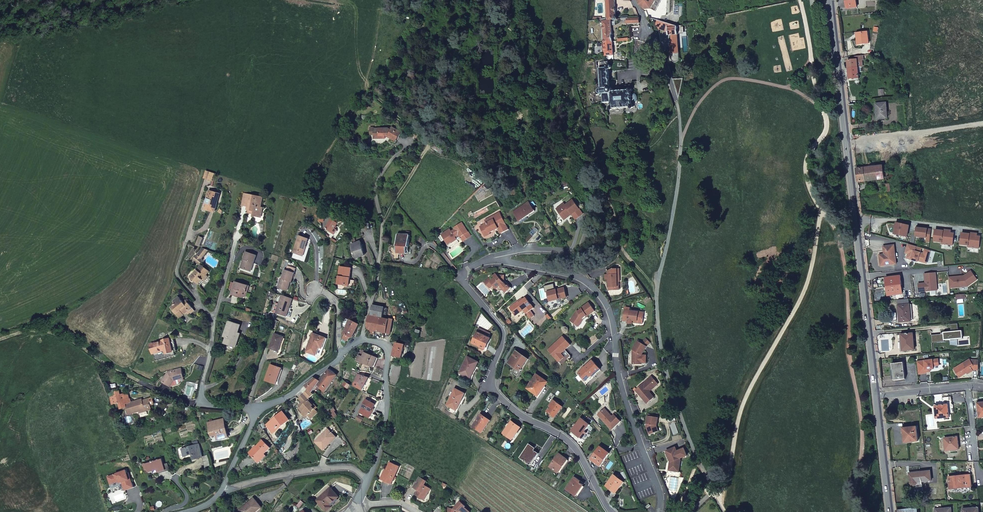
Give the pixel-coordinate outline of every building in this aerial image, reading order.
[(607,21),(611,21),(615,21),(616,18),(615,17),(614,0),(606,0),(606,2),(607,21)] [(656,0),(637,0),(639,5),(645,10),(651,9),(656,0)] [(651,9),(656,12),(662,0),(656,0),(651,9)] [(846,9),(857,8),(856,0),(845,0),(846,9)] [(678,35),(677,27),(673,27),(673,25),(656,20),(655,23),(659,27),(668,33),(668,36),(669,36),(672,36),(672,44),(670,45),(671,55),(678,54),(677,35),(678,35)] [(607,21),(601,21),(604,56),(613,55),(611,21),(607,21)] [(868,33),(858,34),(858,39),(857,39),(857,45),(869,44),(868,33)] [(678,54),(671,55),(671,59),(673,62),(675,63),(677,62),(679,60),(678,54)] [(856,57),(856,58),(856,60),(847,61),(848,69),(858,68),(863,68),(862,61),(863,61),(863,56),(856,57)] [(603,103),(610,103),(611,108),(632,107),(632,104),(636,103),(637,100),(635,94),(632,94),(632,91),(612,92),(612,89),(609,87),(608,70),(610,69),(610,67),(608,65),(607,62),(599,63),(600,89),(599,89),(597,90),(597,93),(600,95),(603,94),(603,103)] [(858,68),(848,69),(849,80),(859,79),(858,68)] [(886,104),(876,104),(877,120),(887,119),(886,104)] [(388,136),(396,141),(402,132),(393,127),(391,130),(388,129),(375,129),(375,136),(375,139),(386,139),(386,136),(388,136)] [(857,169),(858,182),(888,179),(887,166),(876,167),(869,168),(857,169)] [(206,171),(204,178),(213,181),(215,174),(206,171)] [(219,194),(210,191),(205,207),(208,208),(207,209),(210,210),(211,208),(215,210),(217,205),(215,205),(219,194)] [(264,197),(244,193),(241,205),(249,206),(248,212),(253,213),(252,215),(258,217),(259,215),(263,213),(264,208),(262,207),(264,197)] [(564,219),(580,209),(573,200),(566,205),(564,203),(556,209),(564,219)] [(530,206),(528,203),(513,213),(515,215),(516,216),(519,216),(521,215),(523,218),(523,219),(535,211),(531,205),(530,206)] [(326,212),(319,210),(318,217),(320,217),(319,221),(322,222),(323,218),(324,219),(326,212)] [(509,229),(500,212),(485,220),(487,223),(480,227),(486,237),(491,234),(490,233),(494,231),(493,229),(498,227),(501,233),(509,229)] [(326,228),(332,233),(335,228),(339,223),(343,222),(337,218),(334,218),(332,219),(326,228)] [(471,236),(462,223),(454,228),(455,229),(452,232),(450,229),(442,235),(445,240),(449,247),(453,244),(454,245),(459,242),(457,239),(460,237),(463,241),(471,236)] [(897,224),(894,234),(907,237),(909,226),(897,224)] [(917,227),(916,237),(926,238),(926,242),(930,242),(931,230),(927,229),(922,229),(922,227),(917,227)] [(943,231),(935,230),(934,242),(942,243),(942,244),(953,245),(954,237),(950,236),(950,233),(951,231),(943,230),(943,231)] [(397,251),(407,252),(408,245),(410,246),(410,234),(399,233),(397,251)] [(962,233),(960,245),(968,246),(968,247),(979,248),(980,240),(976,239),(977,236),(977,234),(970,233),(969,234),(962,233)] [(294,252),(299,254),(299,252),(304,254),(306,249),(309,239),(299,236),(294,252)] [(361,242),(353,244),(357,258),(365,255),(361,242)] [(926,264),(930,251),(908,245),(906,252),(910,253),(909,256),(907,256),(906,259),(918,262),(918,261),(926,264)] [(896,264),(894,246),(883,247),(884,254),(884,257),(879,258),(880,266),(896,264)] [(202,259),(203,257),(209,250),(202,248),(196,255),(199,256),(195,261),(200,264),(204,260),(202,259)] [(240,267),(249,270),(251,262),(253,263),(255,254),(245,251),(240,267)] [(202,266),(192,278),(199,284),(202,280),(207,275),(209,272),(202,266)] [(352,268),(341,267),(338,284),(355,286),(356,280),(350,279),(352,268)] [(291,281),(294,273),(287,270),(285,269),(282,278),(281,277),(278,287),(287,290),(289,284),(288,283),(289,281),(291,281)] [(619,269),(612,269),(608,271),(608,275),(605,275),(605,280),(608,280),(608,282),(609,290),(613,290),(616,287),(618,287),(617,282),(619,281),(620,281),(619,269)] [(950,288),(968,287),(977,280),(971,271),(964,276),(961,277),(961,278),(959,278),(957,277),(949,278),(950,288)] [(504,276),(502,275),(500,276),(497,273),(495,275),(496,277),(494,279),(491,277),(485,282),(490,288),(494,285),(497,289),(504,283),(503,282),(504,281),(504,276)] [(936,273),(925,274),(925,283),(918,284),(919,292),(937,290),(936,273)] [(885,278),(888,296),(902,295),(900,276),(885,278)] [(249,285),(235,281),(231,294),(242,297),(245,296),(246,292),(247,292),(249,285)] [(504,283),(497,289),(496,290),(498,292),(506,284),(504,283)] [(564,287),(548,292),(550,301),(555,300),(567,297),(564,287)] [(292,299),(281,295),(279,303),(280,304),(278,313),(287,316),(292,299)] [(186,304),(184,302),(180,297),(174,302),(176,304),(174,306),(178,312),(177,313),(181,318),(185,315),(184,314),(189,310),(190,311),(188,313),(190,315),(195,311),(188,302),(186,304)] [(534,308),(526,298),(523,300),(519,303),(518,302),(510,308),(516,316),(524,310),(526,313),(534,308)] [(595,311),(589,303),(581,308),(582,309),(578,311),(577,310),(572,319),(580,324),(584,319),(583,318),(587,315),(587,316),(595,311)] [(391,334),(394,319),(389,318),(389,319),(383,318),(385,307),(373,304),(371,315),(369,315),(367,326),(370,330),(369,333),(374,334),(375,331),(391,334)] [(899,306),(898,306),(899,323),(911,321),(910,305),(909,305),(899,306)] [(643,320),(644,313),(630,311),(630,308),(625,308),(624,321),(628,321),(628,323),(632,323),(632,322),(633,320),(638,321),(638,320),(643,320)] [(344,338),(348,341),(351,337),(353,338),(360,324),(351,319),(344,333),(346,334),(344,338)] [(226,337),(225,343),(236,347),(239,338),(237,337),(238,332),(240,325),(229,321),(224,336),(226,337)] [(958,324),(950,325),(951,332),(944,333),(944,335),(941,335),(931,335),(932,343),(944,342),(944,341),(950,340),(950,345),(958,344),(957,339),(963,339),(962,331),(959,332),(958,324)] [(479,329),(478,333),(488,338),(490,334),(479,329)] [(275,333),(270,348),(279,351),(285,337),(275,333)] [(323,349),(327,338),(313,333),(307,352),(317,355),(320,348),(323,349)] [(479,348),(477,352),(483,355),(490,339),(488,338),(478,333),(472,344),(482,348),(481,349),(479,348)] [(914,350),(913,334),(901,335),(902,351),(914,350)] [(571,345),(563,337),(548,350),(559,362),(564,357),(560,352),(562,351),(562,352),(565,350),(571,345)] [(175,351),(177,350),(173,338),(152,345),(157,361),(176,355),(175,351)] [(642,355),(647,346),(638,341),(632,350),(634,351),(632,353),(634,354),(634,356),(632,357),(632,364),(642,364),(642,355)] [(409,346),(398,343),(396,346),(393,355),(406,358),(409,346)] [(571,356),(565,350),(562,352),(562,351),(560,352),(564,357),(559,362),(562,364),(571,356)] [(357,360),(368,365),(369,363),(374,365),(377,358),(363,351),(362,355),(364,356),(364,357),(359,355),(357,360)] [(529,359),(517,351),(509,363),(520,371),(529,359)] [(479,362),(468,357),(460,373),(469,378),(473,371),(475,372),(479,362)] [(979,370),(979,361),(970,360),(970,359),(954,369),(958,375),(963,371),(965,374),(967,372),(968,374),(973,371),(972,370),(979,370)] [(593,376),(601,369),(593,360),(578,373),(582,377),(585,381),(591,375),(593,376)] [(939,366),(938,360),(917,362),(919,375),(927,373),(926,372),(926,370),(930,370),(934,369),(933,366),(939,366)] [(905,380),(903,363),(892,365),(894,381),(905,380)] [(272,365),(266,380),(277,383),(282,368),(272,365)] [(182,368),(169,372),(170,375),(167,376),(163,383),(171,387),(175,381),(185,378),(182,368)] [(314,378),(305,385),(305,386),(312,392),(318,385),(325,391),(337,375),(329,369),(319,380),(314,378)] [(359,374),(354,386),(361,390),(362,391),(369,378),(359,374)] [(528,389),(537,395),(544,386),(545,387),(548,382),(537,374),(528,389)] [(593,376),(591,375),(585,381),(582,377),(580,379),(586,384),(594,377),(593,376)] [(649,378),(636,390),(647,403),(654,397),(648,391),(651,388),(652,389),(658,384),(654,380),(652,381),(649,378)] [(465,394),(456,389),(448,406),(451,408),(449,411),(455,414),(461,401),(462,401),(465,394)] [(123,394),(111,397),(113,404),(125,401),(123,394)] [(310,400),(304,394),(299,398),(305,405),(299,409),(302,413),(303,412),(306,416),(308,415),(311,418),(317,413),(312,407),(313,406),(309,401),(310,400)] [(146,411),(152,409),(150,405),(148,399),(143,401),(142,399),(126,404),(129,414),(140,411),(145,409),(146,411)] [(369,417),(372,411),(376,405),(366,400),(359,412),(369,417)] [(563,407),(554,400),(551,405),(552,406),(548,411),(552,413),(551,414),(555,418),(563,407)] [(949,418),(948,405),(935,406),(937,419),(949,418)] [(598,415),(612,430),(621,422),(614,415),(612,417),(605,408),(598,415)] [(290,420),(283,412),(274,419),(275,420),(269,425),(274,430),(279,426),(280,427),(290,420)] [(490,420),(482,415),(474,427),(483,433),(487,426),(486,425),(490,420)] [(657,426),(658,417),(648,415),(646,426),(649,435),(657,432),(656,428),(655,425),(657,426)] [(229,437),(227,428),(224,419),(208,422),(211,432),(216,431),(217,434),(218,439),(229,437)] [(273,433),(280,427),(279,426),(274,430),(269,425),(275,420),(274,419),(267,425),(273,433)] [(572,431),(581,437),(585,432),(591,425),(582,419),(572,431)] [(520,427),(512,422),(504,433),(513,440),(518,433),(517,432),(520,427)] [(918,442),(917,427),(903,429),(905,443),(918,442)] [(328,429),(315,442),(324,450),(328,446),(326,445),(335,436),(328,429)] [(959,450),(957,437),(944,439),(946,451),(959,450)] [(263,440),(250,453),(259,461),(265,454),(271,448),(263,440)] [(194,460),(203,457),(199,444),(182,449),(185,457),(193,455),(194,460)] [(534,447),(530,445),(521,458),(531,465),(539,454),(533,449),(534,447)] [(610,453),(601,447),(592,460),(601,466),(610,453)] [(676,447),(666,451),(670,461),(672,462),(672,464),(670,465),(669,470),(679,472),(681,460),(676,447)] [(259,461),(250,453),(250,454),(259,463),(267,456),(265,454),(259,461)] [(559,473),(567,461),(564,459),(564,458),(559,454),(550,467),(559,473)] [(203,457),(206,467),(211,465),(208,455),(203,457)] [(147,464),(149,470),(150,472),(158,470),(159,472),(170,469),(167,462),(163,464),(162,459),(147,464)] [(389,463),(384,476),(385,476),(384,481),(392,484),(399,467),(389,463)] [(135,487),(132,479),(131,480),(128,474),(127,470),(109,477),(112,485),(118,482),(117,481),(120,479),(121,481),(122,483),(124,483),(127,491),(135,487)] [(931,471),(909,473),(911,484),(912,486),(915,486),(918,483),(932,481),(931,471)] [(624,482),(615,475),(607,486),(616,493),(624,482)] [(950,489),(972,487),(970,475),(949,478),(950,489)] [(415,494),(422,498),(424,496),(425,497),(430,489),(424,485),(426,481),(419,478),(414,487),(418,490),(415,494)] [(581,482),(575,478),(567,489),(576,496),(584,485),(580,483),(581,482)] [(317,501),(327,511),(331,507),(329,505),(339,497),(331,488),(317,501)] [(262,507),(254,498),(240,510),(241,511),(256,511),(262,507)]
